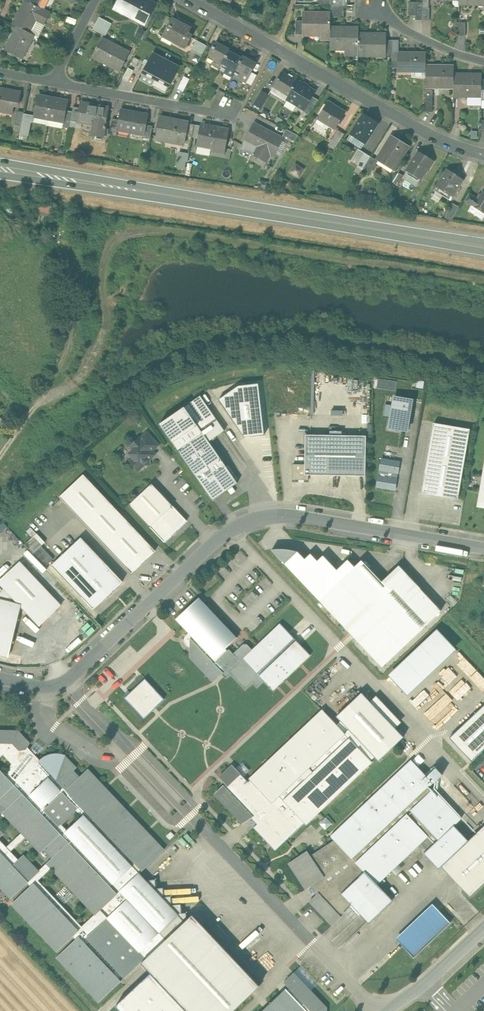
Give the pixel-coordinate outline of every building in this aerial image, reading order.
[(149,0),(119,0),(115,8),(145,24),(155,3),(149,0)] [(37,7),(25,1),(13,24),(18,27),(30,32),(36,20),(45,24),(51,13),(37,7)] [(423,2),(409,2),(409,15),(416,15),(416,20),(423,20),(423,7),(423,2)] [(344,5),(331,5),(331,13),(331,17),(344,17),(344,5)] [(331,13),(303,12),(303,20),(303,34),(303,31),(321,32),(320,41),(330,41),(331,27),(331,17),(331,13)] [(112,23),(99,17),(96,23),(109,29),(112,23)] [(191,28),(172,18),(164,33),(175,39),(173,41),(186,48),(192,36),(189,34),(191,28)] [(109,29),(96,23),(93,29),(106,35),(109,29)] [(30,32),(18,27),(6,51),(22,59),(34,35),(30,32)] [(359,27),(331,27),(330,41),(330,46),(346,46),(346,55),(345,55),(358,55),(359,33),(359,27)] [(387,33),(359,33),(358,55),(386,56),(386,40),(387,33)] [(130,52),(103,38),(93,57),(120,71),(130,52)] [(207,46),(197,40),(191,51),(192,51),(202,56),(207,46)] [(230,48),(216,41),(209,55),(215,58),(212,64),(220,68),(229,50),(230,48)] [(242,57),(229,50),(222,64),(228,66),(224,73),(232,77),(236,69),(242,57)] [(196,67),(202,56),(192,51),(186,62),(196,67)] [(166,59),(153,52),(142,73),(156,80),(166,59)] [(399,52),(398,52),(398,56),(398,71),(412,71),(412,69),(426,69),(426,65),(426,53),(399,52)] [(257,63),(243,55),(242,57),(236,69),(242,72),(238,78),(247,83),(252,72),(257,63)] [(180,66),(166,59),(156,80),(169,87),(180,66)] [(454,66),(426,65),(426,69),(426,84),(439,84),(439,87),(454,88),(454,73),(454,66)] [(257,75),(252,72),(247,83),(252,85),(257,75)] [(293,78),(288,75),(287,75),(282,72),(274,86),(289,96),(290,96),(295,88),(294,87),(298,82),(293,79),(293,78)] [(482,74),(454,73),(454,88),(454,96),(482,96),(482,80),(482,74)] [(315,91),(298,81),(298,82),(294,87),(295,88),(290,96),(289,96),(287,99),(304,109),(312,96),(315,91)] [(286,102),(287,99),(289,96),(274,86),(270,92),(286,102)] [(216,89),(210,87),(205,97),(210,100),(216,89)] [(0,89),(0,110),(13,113),(14,104),(18,105),(21,93),(0,89)] [(262,91),(254,104),(261,108),(269,95),(262,91)] [(53,98),(38,96),(35,116),(49,119),(53,98)] [(312,96),(304,109),(303,111),(310,115),(319,100),(312,96)] [(68,101),(53,98),(49,119),(64,121),(66,110),(68,101)] [(109,107),(81,102),(80,108),(77,122),(93,125),(91,135),(103,137),(109,107)] [(336,107),(328,102),(318,118),(326,123),(335,129),(346,112),(337,106),(336,107)] [(80,108),(74,107),(73,112),(71,121),(77,122),(80,108)] [(71,121),(73,112),(66,110),(64,121),(63,127),(69,129),(71,121)] [(135,112),(121,110),(119,119),(117,129),(118,129),(131,132),(135,112)] [(24,112),(18,111),(15,125),(22,126),(24,113),(24,112)] [(148,115),(135,112),(131,132),(144,134),(145,134),(147,125),(148,115)] [(32,115),(24,113),(22,126),(20,133),(28,135),(30,126),(32,115)] [(378,123),(364,114),(351,134),(365,143),(378,123)] [(33,122),(48,124),(49,119),(35,116),(33,122)] [(188,122),(161,117),(157,139),(184,144),(186,136),(188,123),(188,122)] [(119,119),(113,118),(110,131),(117,132),(118,129),(117,129),(119,119)] [(48,124),(63,127),(64,121),(49,119),(48,124)] [(195,125),(188,123),(186,136),(192,137),(195,125)] [(283,138),(255,124),(246,141),(247,140),(259,146),(255,154),(253,154),(267,161),(266,160),(270,152),(275,154),(283,138)] [(153,126),(147,125),(145,134),(144,134),(144,137),(150,139),(153,126)] [(201,126),(195,125),(192,137),(199,139),(201,126)] [(229,130),(201,125),(201,126),(199,139),(197,146),(198,146),(198,145),(213,148),(212,151),(225,153),(229,130)] [(299,135),(287,129),(283,135),(295,141),(299,135)] [(338,130),(329,145),(335,149),(344,134),(338,130)] [(361,150),(365,143),(351,134),(347,141),(359,149),(361,150)] [(407,148),(392,138),(379,158),(394,168),(407,148)] [(364,168),(371,156),(361,150),(359,149),(351,161),(359,165),(364,168)] [(186,168),(188,152),(178,151),(176,166),(186,168)] [(434,161),(419,151),(407,170),(422,179),(429,168),(430,169),(434,161)] [(378,161),(371,156),(364,168),(371,173),(378,161)] [(303,169),(296,165),(292,172),(299,176),(303,169)] [(364,168),(359,165),(355,171),(360,174),(364,168)] [(456,174),(448,169),(437,186),(452,196),(463,179),(456,175),(456,174)] [(404,176),(398,172),(393,182),(398,185),(404,176)] [(478,199),(470,193),(465,201),(473,206),(471,209),(482,217),(483,214),(483,191),(478,199)] [(46,197),(42,197),(41,200),(36,199),(35,211),(42,212),(42,215),(50,216),(52,201),(46,200),(46,197)] [(453,203),(445,217),(452,220),(459,206),(453,203)] [(51,233),(37,233),(37,241),(50,252),(51,233)] [(379,379),(379,387),(396,387),(396,379),(379,379)] [(234,436),(259,433),(254,385),(215,390),(218,408),(231,407),(234,436)] [(412,400),(395,397),(390,427),(407,430),(412,400)] [(203,433),(178,450),(213,500),(238,482),(209,441),(225,430),(216,418),(200,429),(203,433)] [(473,434),(434,427),(422,498),(461,505),(473,434)] [(159,445),(147,432),(140,439),(152,451),(159,445)] [(367,436),(308,435),(308,463),(292,463),(292,481),(309,481),(309,474),(367,475),(367,436)] [(139,438),(131,446),(134,449),(129,453),(134,458),(131,461),(138,469),(150,458),(148,456),(152,452),(152,451),(140,439),(139,438)] [(400,462),(382,458),(377,486),(395,490),(400,462)] [(156,550),(84,474),(60,496),(132,573),(156,550)] [(152,483),(129,505),(150,527),(173,506),(152,483)] [(173,506),(150,527),(164,542),(187,520),(173,506)] [(37,533),(25,544),(33,553),(42,545),(45,542),(37,533)] [(123,581),(81,537),(52,565),(93,609),(123,581)] [(266,542),(320,600),(362,560),(350,549),(335,563),(320,547),(313,553),(305,545),(298,551),(290,543),(266,542)] [(42,545),(34,553),(38,557),(46,550),(42,545)] [(46,550),(38,557),(42,562),(50,554),(46,550)] [(50,554),(42,562),(46,566),(54,558),(50,554)] [(382,581),(362,560),(320,600),(353,635),(383,666),(417,634),(441,611),(420,588),(403,604),(382,581)] [(9,655),(21,606),(15,604),(19,601),(41,625),(60,606),(19,562),(0,580),(0,581),(5,587),(0,595),(0,653),(9,655)] [(420,588),(399,565),(382,581),(403,604),(420,588)] [(199,597),(176,618),(189,632),(186,635),(185,636),(184,637),(184,638),(184,640),(184,642),(185,643),(185,644),(186,645),(187,645),(188,646),(190,647),(190,656),(214,681),(223,673),(222,671),(224,669),(228,670),(240,658),(234,652),(229,649),(228,650),(226,648),(237,637),(199,597)] [(311,655),(280,624),(253,650),(244,641),(234,652),(240,658),(228,670),(245,689),(253,682),(260,688),(265,683),(273,691),(311,655)] [(403,693),(451,647),(432,627),(384,673),(403,693)] [(483,687),(483,678),(476,669),(471,674),(483,687)] [(145,680),(125,699),(145,719),(165,700),(145,680)] [(362,692),(337,716),(375,756),(379,760),(404,736),(362,692)] [(450,737),(472,761),(483,749),(483,705),(450,737)] [(323,709),(249,778),(250,780),(272,803),(279,796),(304,822),(306,824),(373,761),(371,760),(375,756),(341,720),(337,724),(324,710),(323,709)] [(88,769),(79,777),(73,771),(76,768),(65,756),(66,754),(63,753),(60,753),(56,753),(55,753),(52,753),(50,754),(48,754),(46,755),(43,757),(40,759),(27,746),(29,743),(18,731),(0,731),(0,800),(7,808),(3,812),(22,832),(26,836),(41,852),(45,848),(53,857),(47,862),(52,867),(95,913),(96,914),(118,894),(115,891),(118,888),(114,883),(132,866),(137,870),(140,867),(143,870),(164,850),(88,769)] [(36,752),(41,746),(34,741),(29,747),(36,752)] [(417,763),(423,760),(419,754),(413,758),(417,763)] [(411,759),(331,836),(334,840),(364,871),(365,870),(378,884),(420,843),(427,850),(454,825),(462,818),(433,788),(432,789),(429,786),(433,782),(411,759)] [(272,803),(250,780),(248,781),(233,765),(220,777),(226,784),(224,785),(215,793),(243,823),(251,818),(253,819),(251,821),(254,824),(256,822),(257,824),(254,827),(275,850),(304,822),(279,796),(272,803)] [(427,850),(424,853),(439,869),(442,867),(469,840),(454,825),(427,850)] [(469,840),(442,867),(470,896),(483,883),(483,825),(469,840)] [(96,914),(95,913),(82,926),(39,880),(52,867),(47,862),(38,871),(23,855),(19,859),(11,851),(26,836),(22,832),(7,846),(0,839),(0,885),(12,898),(28,883),(30,886),(12,903),(58,951),(73,936),(76,939),(57,956),(100,1001),(121,981),(119,978),(122,975),(125,977),(141,962),(142,962),(166,939),(120,891),(121,891),(118,888),(115,891),(118,894),(96,914)] [(334,840),(310,855),(307,850),(289,862),(306,888),(310,886),(312,888),(310,889),(312,893),(314,892),(316,895),(310,900),(333,924),(341,916),(339,914),(341,912),(342,913),(352,904),(342,893),(364,871),(334,840)] [(193,914),(185,921),(184,920),(187,917),(187,912),(182,912),(181,904),(172,904),(171,895),(164,896),(164,887),(156,888),(156,879),(148,879),(147,880),(140,873),(139,873),(137,870),(132,866),(114,883),(118,888),(121,891),(120,891),(166,939),(142,962),(149,971),(187,1010),(232,1010),(260,985),(193,914)] [(364,871),(342,893),(352,904),(369,922),(393,900),(378,884),(365,870),(364,871)] [(433,903),(396,938),(414,957),(451,922),(433,903)] [(149,971),(116,1002),(125,1010),(187,1010),(149,971)] [(294,972),(284,982),(289,987),(287,989),(307,1010),(326,1010),(326,1007),(294,972)] [(262,1010),(307,1010),(287,989),(286,988),(262,1010)]
